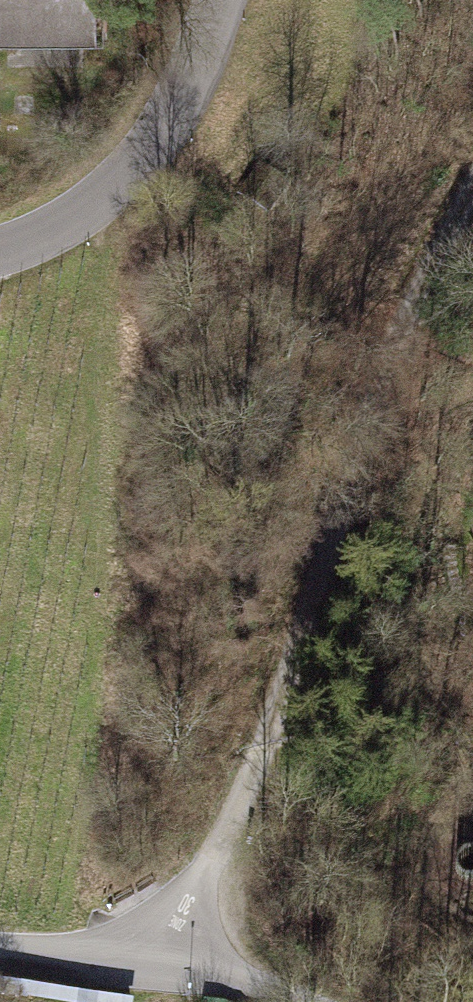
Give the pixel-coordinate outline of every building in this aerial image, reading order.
[(93,21),(93,0),(0,0),(0,21),(93,21)]
